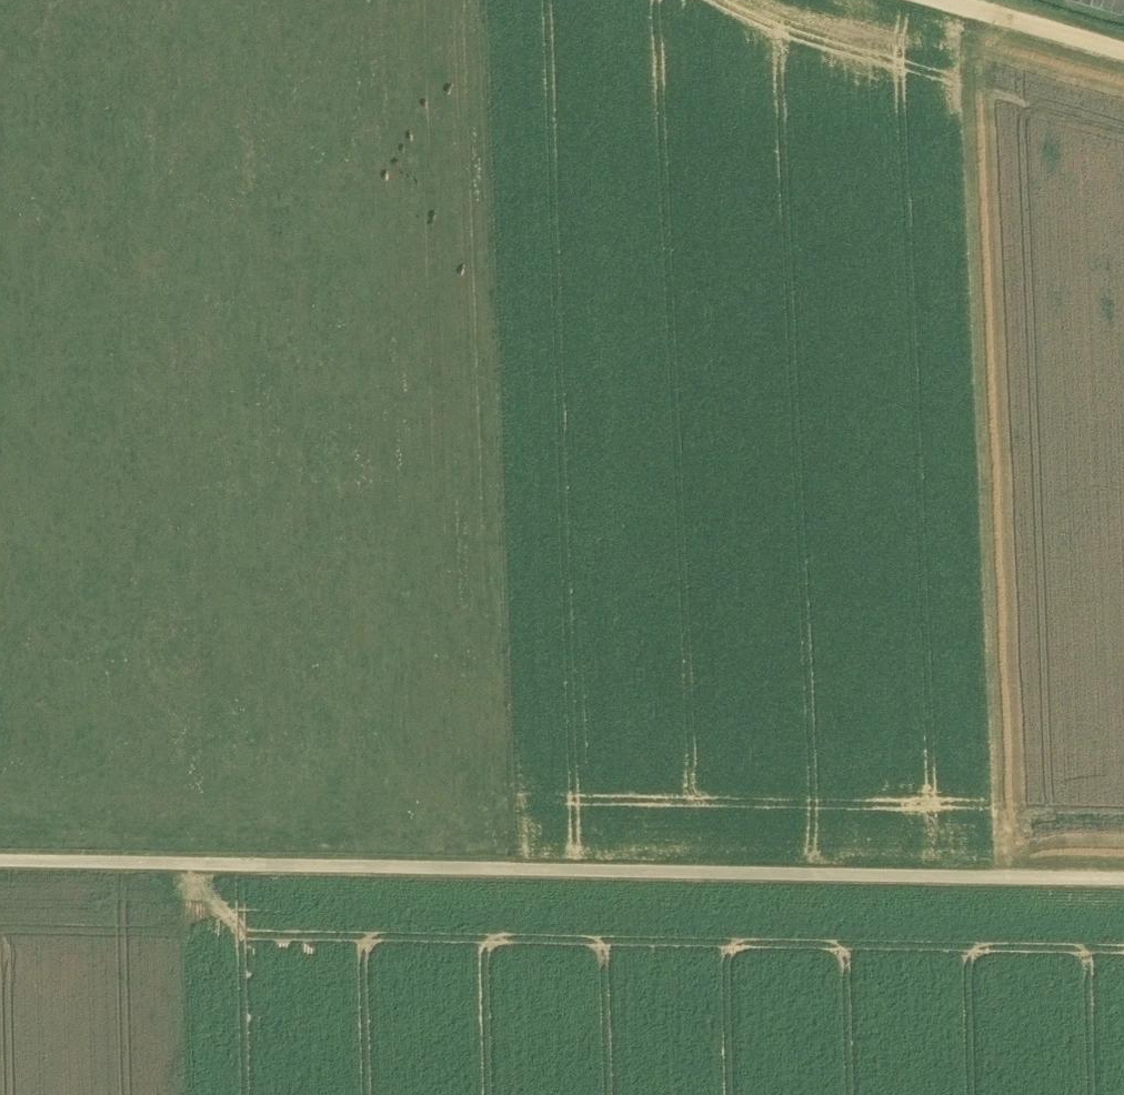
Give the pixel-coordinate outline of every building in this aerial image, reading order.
[(1117,11),(1120,0),(1072,0),(1117,11)]
